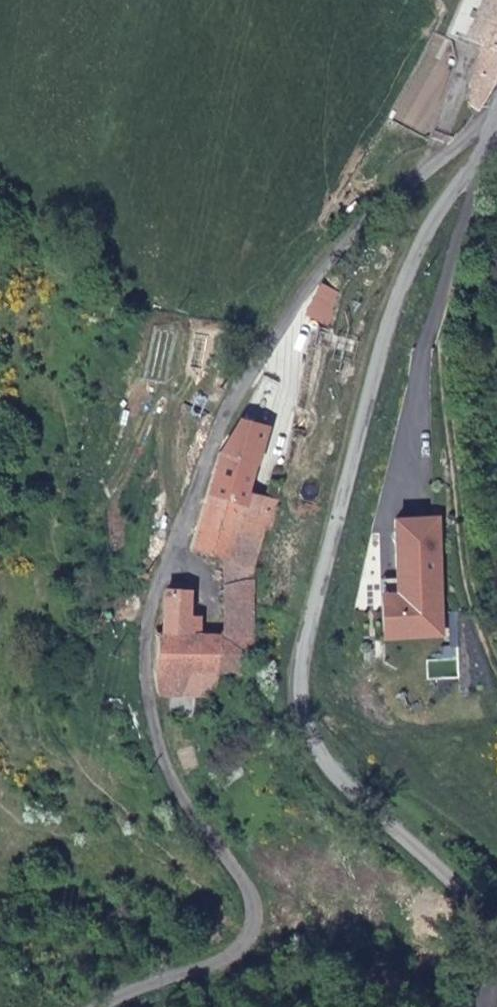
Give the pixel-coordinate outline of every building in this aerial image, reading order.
[(478,6),(466,39),(485,46),(496,51),(496,0),(480,0),(478,6)] [(496,81),(496,51),(485,46),(469,81),(474,83),(469,95),(474,98),(472,105),(479,109),(491,97),(496,81)] [(268,426),(244,419),(218,449),(189,546),(222,558),(244,567),(255,566),(264,529),(274,532),(275,526),(246,520),(251,495),(268,426)] [(279,501),(282,479),(270,477),(267,498),(279,501)] [(267,498),(251,495),(246,520),(275,526),(279,501),(267,498)] [(400,611),(384,612),(384,637),(443,635),(438,518),(396,519),(398,578),(400,611)] [(223,583),(254,582),(255,566),(244,567),(222,558),(223,583)] [(384,612),(400,611),(398,578),(382,579),(384,612)] [(214,672),(247,673),(254,648),(253,635),(223,634),(202,633),(202,617),(190,616),(188,580),(177,581),(171,581),(171,590),(164,590),(165,631),(156,633),(157,692),(213,694),(214,672)] [(223,634),(253,635),(254,582),(223,583),(223,634)]
